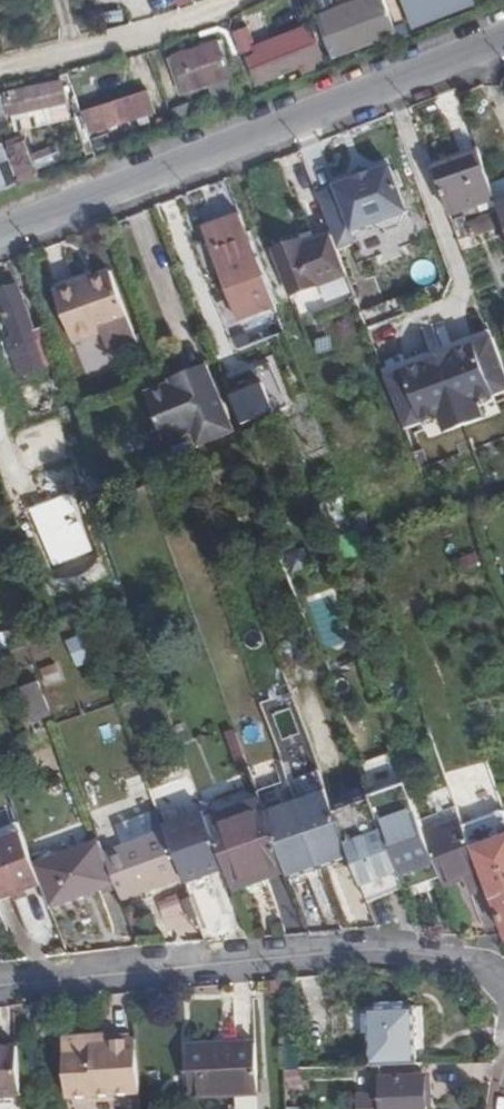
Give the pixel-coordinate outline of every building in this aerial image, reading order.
[(322,12),(341,60),(402,36),(387,0),(353,0),(322,12)] [(412,32),(481,7),(478,0),(400,0),(412,32)] [(237,27),(246,50),(274,39),(265,16),(237,27)] [(261,87),(329,59),(313,22),(274,39),(246,50),(261,87)] [(222,37),(169,56),(184,98),(213,88),(220,109),(244,100),(222,37)] [(8,88),(0,103),(0,118),(12,124),(9,129),(38,145),(69,89),(50,79),(36,104),(8,88)] [(145,80),(82,103),(95,137),(158,114),(145,80)] [(5,142),(0,144),(0,192),(21,184),(5,142)] [(448,210),(498,195),(481,147),(431,164),(448,210)] [(335,180),(316,186),(331,227),(339,247),(358,240),(352,224),(373,216),(383,221),(400,215),(405,205),(407,204),(390,157),(373,163),(365,160),(354,164),(350,171),(334,177),(335,180)] [(283,286),(345,264),(339,247),(331,227),(308,234),(305,227),(266,240),(283,286)] [(247,325),(280,313),(250,233),(211,247),(229,298),(238,295),(247,325)] [(136,337),(110,269),(54,291),(73,340),(100,331),(107,348),(136,337)] [(14,281),(0,286),(0,309),(10,334),(5,336),(18,371),(58,356),(45,324),(32,328),(14,281)] [(215,284),(190,292),(193,299),(217,291),(215,284)] [(204,329),(231,319),(221,290),(217,291),(193,299),(204,329)] [(240,328),(247,325),(238,295),(229,298),(240,328)] [(439,415),(445,431),(486,416),(480,400),(496,395),(477,343),(405,369),(424,421),(439,415)] [(194,448),(231,434),(206,366),(169,380),(172,388),(164,387),(147,393),(146,399),(163,445),(189,435),(194,448)] [(231,374),(233,391),(270,387),(267,369),(231,374)] [(235,396),(242,425),(280,416),(272,387),(235,396)] [(74,551),(85,587),(100,583),(89,547),(74,551)] [(21,662),(13,631),(0,634),(0,667),(21,662)] [(78,666),(98,659),(89,633),(68,641),(78,666)] [(53,717),(40,682),(20,689),(33,724),(53,717)] [(501,811),(485,764),(476,767),(483,788),(459,796),(477,846),(503,837),(503,810),(501,811)] [(146,775),(126,781),(131,796),(151,790),(146,775)] [(295,882),(356,860),(341,813),(330,793),(270,814),(290,870),(295,882)] [(411,793),(378,806),(402,876),(436,864),(427,837),(420,820),(411,793)] [(248,817),(215,829),(229,869),(233,880),(265,870),(268,878),(290,870),(270,814),(265,800),(245,808),(248,817)] [(376,801),(341,813),(356,860),(370,903),(407,889),(402,876),(378,806),(376,801)] [(245,808),(211,819),(215,829),(248,817),(245,808)] [(456,808),(420,820),(427,837),(462,825),(461,823),(456,808)] [(208,812),(166,827),(185,876),(188,884),(229,869),(215,829),(211,819),(208,812)] [(126,898),(185,876),(166,827),(164,822),(105,843),(121,884),(126,898)] [(468,887),(485,882),(462,825),(427,837),(436,864),(441,877),(462,870),(468,887)] [(43,889),(35,867),(20,827),(0,833),(0,903),(14,898),(27,894),(43,889)] [(105,843),(69,855),(84,896),(121,884),(105,843)] [(50,908),(84,896),(69,855),(35,867),(43,889),(50,908)] [(236,889),(268,878),(265,870),(233,880),(236,889)] [(489,887),(503,930),(503,880),(489,887)] [(232,917),(218,881),(197,889),(210,926),(232,917)] [(472,893),(487,888),(485,882),(468,887),(472,893)] [(29,900),(27,894),(14,898),(17,904),(29,900)] [(161,905),(175,943),(192,937),(179,899),(161,905)] [(370,1004),(371,1063),(402,1062),(420,1062),(419,1035),(423,1035),(423,1003),(370,1004)] [(261,1020),(193,1021),(195,1076),(240,1074),(241,1097),(262,1096),(261,1020)] [(70,1094),(144,1089),(140,1038),(108,1040),(90,1041),(91,1035),(72,1035),(66,1045),(70,1094)] [(24,1092),(20,1043),(0,1044),(0,1094),(24,1092)] [(360,1108),(426,1108),(426,1073),(382,1074),(382,1092),(360,1092),(360,1108)]
